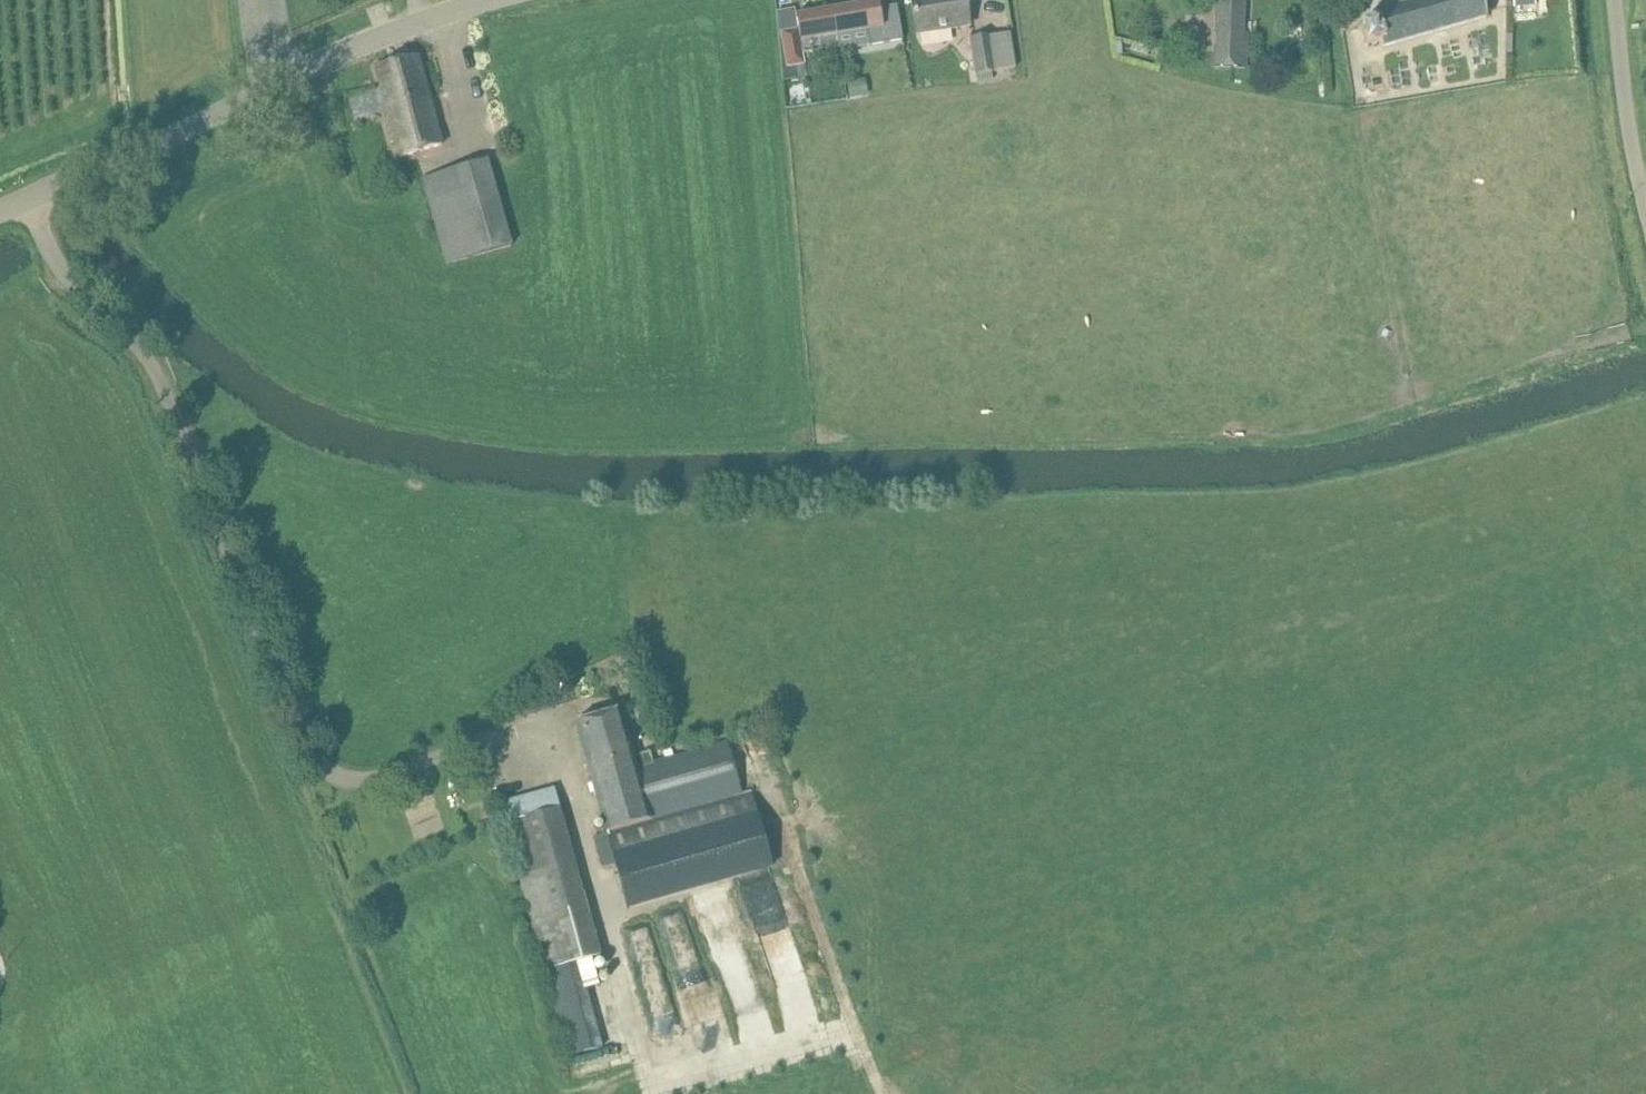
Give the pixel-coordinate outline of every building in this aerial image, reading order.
[(967,10),(965,0),(911,0),(917,35),(970,26),(967,10)] [(1217,17),(1216,66),(1245,67),(1246,34),(1242,34),(1243,0),(1218,0),(1217,17)] [(1372,15),(1375,22),(1359,26),(1365,47),(1382,42),(1384,48),(1486,18),(1484,12),(1490,10),(1487,0),(1423,0),(1372,15)] [(1515,1),(1516,8),(1537,6),(1536,0),(1514,0),(1514,1),(1515,1)] [(878,2),(832,10),(840,48),(838,36),(868,30),(871,46),(903,40),(897,5),(880,8),(878,2)] [(840,48),(832,10),(796,16),(798,29),(781,32),(787,68),(806,64),(804,54),(840,48)] [(1010,33),(990,37),(997,73),(1016,70),(1010,33)] [(990,37),(970,40),(977,77),(978,83),(993,80),(992,74),(997,73),(990,37)] [(405,160),(370,170),(379,199),(431,184),(421,151),(442,145),(424,77),(418,56),(376,67),(387,107),(383,108),(391,140),(396,158),(404,156),(405,160)] [(865,79),(847,82),(850,99),(868,96),(865,79)] [(489,159),(445,171),(465,241),(508,229),(489,159)] [(773,868),(751,791),(743,793),(728,740),(654,761),(651,751),(634,756),(620,710),(575,723),(616,867),(627,910),(773,868)] [(599,957),(560,810),(554,789),(501,803),(503,811),(506,824),(520,876),(519,876),(568,1058),(603,1048),(581,962),(599,957)] [(503,811),(491,814),(494,828),(506,824),(503,811)] [(661,917),(679,980),(702,973),(684,911),(661,917)] [(623,936),(643,1023),(669,1017),(649,930),(623,936)] [(718,956),(719,976),(740,976),(739,945),(729,945),(729,955),(718,956)] [(686,1019),(692,1049),(725,1042),(719,1012),(686,1019)]
